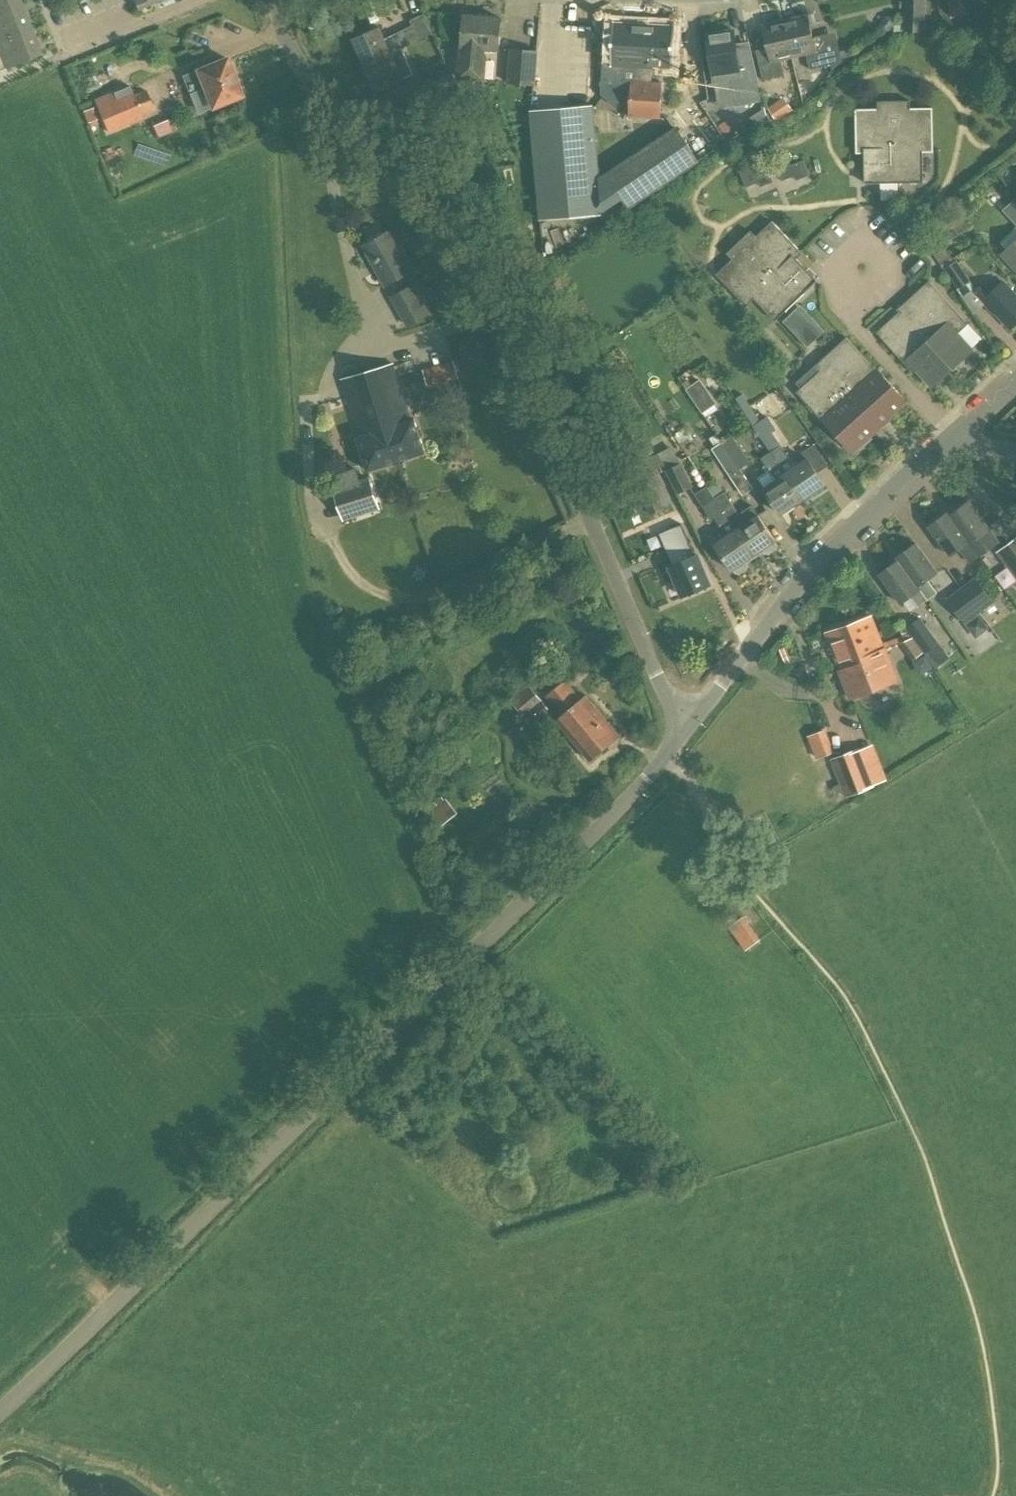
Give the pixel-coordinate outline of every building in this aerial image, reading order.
[(23,4),(22,0),(0,0),(0,13),(23,4)] [(894,30),(924,31),(926,0),(904,0),(903,24),(894,24),(894,30)] [(948,1),(953,17),(967,13),(963,0),(951,0),(948,1)] [(0,13),(0,42),(33,29),(23,4),(0,13)] [(424,13),(410,19),(419,39),(433,34),(424,13)] [(461,46),(459,77),(484,79),(486,56),(484,56),(485,48),(486,48),(499,49),(502,16),(464,13),(461,46)] [(808,13),(785,18),(794,57),(806,54),(810,69),(831,64),(825,34),(813,36),(808,13)] [(768,47),(756,49),(763,80),(785,75),(781,60),(794,57),(785,18),(762,23),(768,47)] [(602,61),(600,94),(616,107),(621,101),(630,102),(631,81),(641,82),(642,63),(672,65),(675,25),(613,21),(611,61),(602,61)] [(381,27),(353,39),(364,65),(402,48),(402,47),(396,34),(386,38),(381,27)] [(0,42),(0,54),(6,69),(43,53),(33,29),(0,42)] [(734,29),(707,32),(713,81),(729,79),(735,104),(762,98),(751,44),(736,46),(734,29)] [(510,47),(507,83),(535,85),(538,50),(510,47)] [(402,48),(364,65),(375,90),(404,78),(397,63),(407,59),(402,48)] [(196,69),(182,75),(190,93),(204,88),(212,108),(243,95),(227,56),(196,69)] [(444,60),(424,69),(430,82),(450,73),(444,60)] [(663,83),(641,82),(631,81),(630,102),(629,117),(660,119),(663,83)] [(129,86),(95,100),(108,130),(142,116),(141,114),(153,109),(145,89),(133,95),(129,86)] [(780,115),(795,105),(788,95),(773,105),(780,115)] [(856,109),(857,152),(865,152),(865,182),(923,181),(923,151),(933,151),(933,108),(911,108),(910,100),(878,100),(878,108),(856,109)] [(593,104),(530,109),(539,219),(603,214),(593,104)] [(676,126),(600,176),(603,207),(620,196),(629,209),(700,161),(696,154),(676,126)] [(789,160),(776,165),(782,180),(795,175),(796,179),(809,174),(803,159),(790,165),(789,160)] [(753,166),(740,172),(746,186),(759,181),(761,186),(774,181),(768,166),(755,171),(753,166)] [(733,258),(717,274),(747,305),(755,297),(776,319),(818,279),(797,257),(802,252),(772,221),(756,236),(751,230),(728,253),(733,258)] [(392,229),(363,245),(385,285),(399,277),(414,269),(392,229)] [(1002,253),(1015,268),(1015,241),(1002,253)] [(957,259),(946,267),(956,282),(953,284),(957,290),(972,281),(957,259)] [(900,310),(877,331),(914,372),(917,369),(932,386),(973,349),(958,332),(968,323),(930,280),(898,308),(900,310)] [(974,292),(994,313),(995,312),(1010,328),(1015,322),(1015,294),(1004,281),(991,293),(982,284),(974,292)] [(405,288),(389,296),(405,325),(407,328),(431,314),(418,291),(413,283),(405,288)] [(820,370),(797,391),(826,423),(827,422),(854,451),(884,424),(881,421),(888,415),(889,416),(907,400),(877,368),(876,369),(847,336),(815,365),(820,370)] [(775,350),(768,354),(772,360),(779,356),(775,350)] [(455,356),(426,368),(435,389),(464,377),(455,356)] [(394,363),(341,380),(345,391),(355,388),(364,417),(366,417),(367,421),(382,416),(396,462),(426,452),(415,417),(411,418),(394,363)] [(690,383),(704,410),(719,402),(705,375),(690,383)] [(776,387),(759,400),(772,417),(789,404),(776,387)] [(355,388),(345,391),(359,435),(356,436),(367,471),(396,462),(382,416),(367,421),(366,417),(364,417),(355,388)] [(750,406),(744,410),(803,499),(826,484),(818,472),(808,457),(806,458),(795,465),(773,432),(777,429),(767,415),(760,420),(750,406)] [(744,410),(744,411),(770,451),(761,457),(775,478),(763,487),(781,514),(803,499),(744,410)] [(731,435),(722,441),(729,452),(740,469),(750,462),(731,435)] [(722,441),(712,448),(743,495),(753,488),(740,469),(729,452),(722,441)] [(676,444),(664,450),(672,465),(684,459),(676,444)] [(681,462),(666,470),(678,494),(693,486),(681,462)] [(370,476),(332,487),(343,521),(381,509),(370,476)] [(658,476),(610,496),(616,510),(642,498),(649,514),(670,504),(658,476)] [(716,484),(709,488),(754,555),(762,550),(764,553),(770,554),(776,550),(776,545),(774,541),(776,540),(758,512),(757,513),(751,505),(739,513),(724,491),(722,493),(716,484)] [(715,497),(702,505),(712,519),(715,517),(726,534),(713,542),(732,570),(733,569),(736,572),(740,573),(746,569),(747,565),(745,561),(754,555),(709,488),(709,489),(715,497)] [(953,514),(951,516),(980,555),(1000,541),(992,530),(969,499),(952,512),(953,514)] [(948,510),(927,525),(950,556),(960,548),(970,560),(977,555),(978,556),(980,555),(951,516),(953,514),(952,512),(951,513),(948,510)] [(669,529),(659,533),(665,547),(667,551),(669,549),(673,559),(670,560),(672,564),(670,565),(671,566),(676,578),(683,594),(683,595),(683,596),(710,584),(697,554),(695,555),(681,523),(669,529)] [(997,551),(1015,578),(1015,537),(997,551)] [(916,541),(895,556),(899,561),(902,560),(928,599),(938,593),(928,579),(938,572),(916,541)] [(897,560),(878,573),(900,604),(911,596),(919,606),(928,599),(902,560),(899,561),(895,556),(895,557),(897,560)] [(976,576),(961,587),(980,612),(995,601),(976,576)] [(961,587),(946,598),(965,623),(980,612),(961,587)] [(872,614),(825,632),(839,669),(838,669),(839,672),(858,664),(858,665),(871,660),(869,655),(887,647),(886,646),(885,646),(872,614)] [(920,617),(906,627),(913,637),(924,652),(924,651),(926,653),(939,643),(920,617)] [(858,664),(839,672),(849,699),(900,680),(887,647),(869,655),(871,660),(858,665),(858,664)] [(519,694),(511,700),(535,729),(553,713),(524,678),(513,687),(519,694)] [(566,679),(546,695),(562,715),(556,720),(589,760),(619,735),(586,695),(582,698),(566,679)] [(830,726),(811,731),(818,755),(837,750),(830,726)] [(833,758),(831,759),(841,783),(847,797),(859,792),(874,786),(872,781),(859,748),(845,753),(833,758)] [(440,795),(423,809),(438,828),(458,812),(446,798),(444,799),(440,795)] [(744,918),(731,928),(746,947),(759,937),(744,918)]
